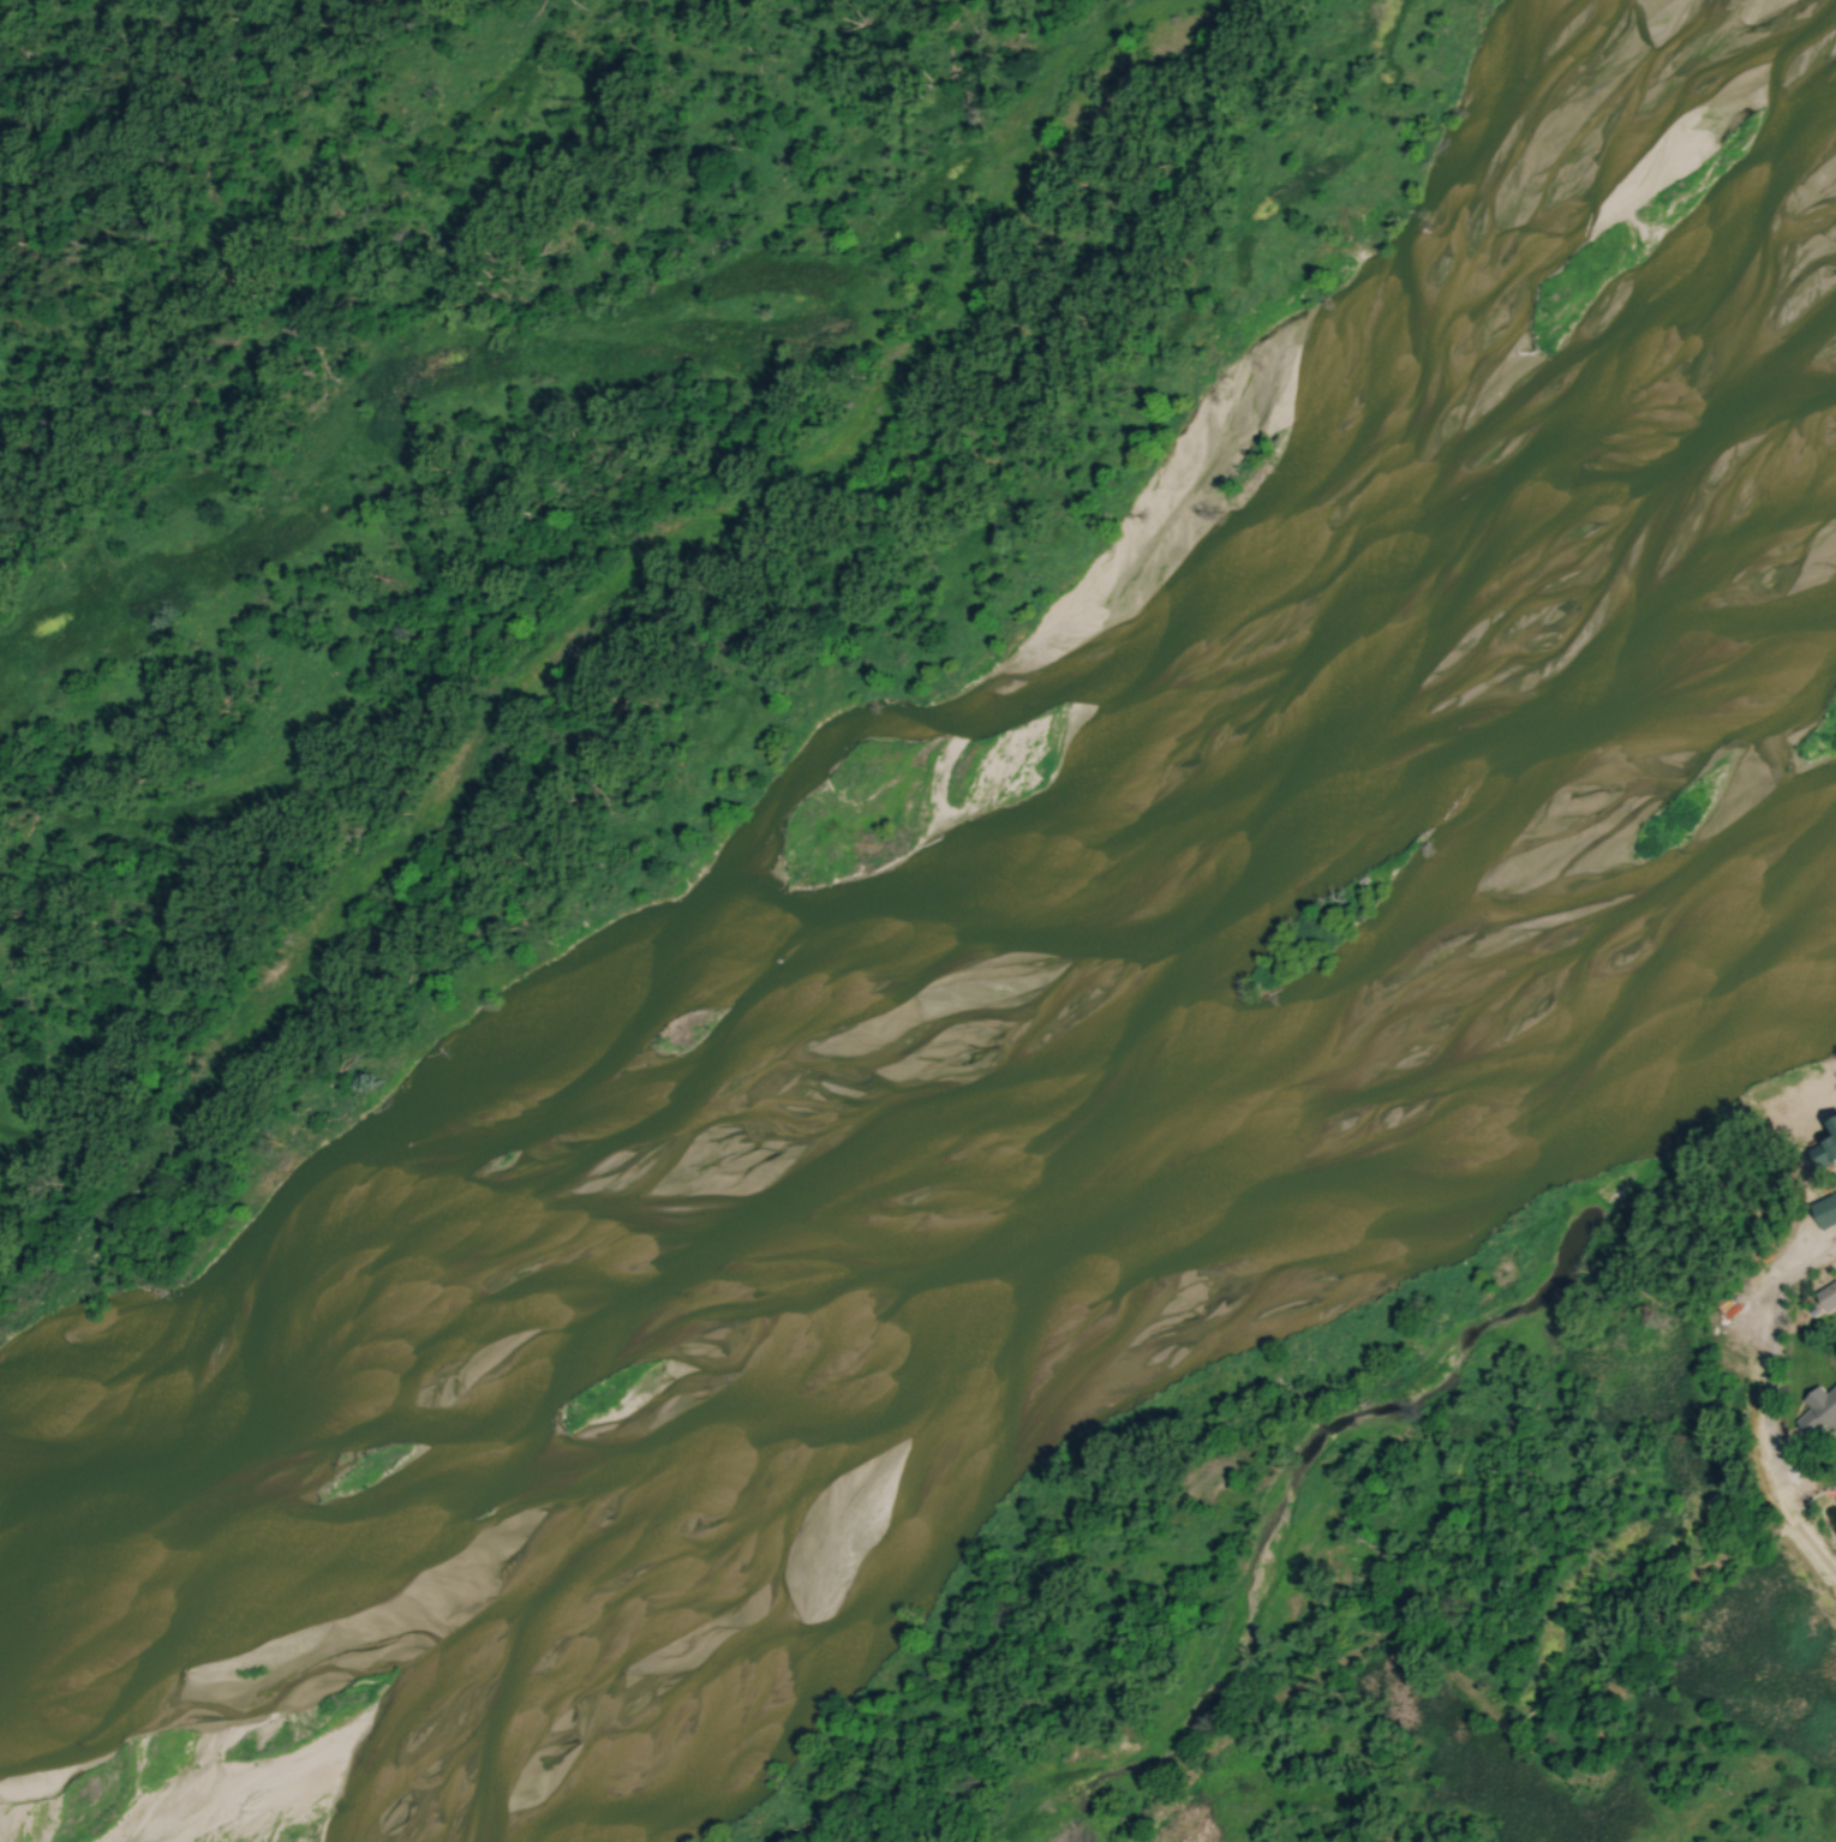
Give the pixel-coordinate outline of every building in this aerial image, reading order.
[(1831,1312),(1835,1309),(1835,1284),(1820,1294),(1831,1312)] [(1815,1409),(1800,1423),(1816,1441),(1831,1427),(1835,1433),(1835,1390),(1831,1395),(1823,1387),(1808,1401),(1815,1409)]
